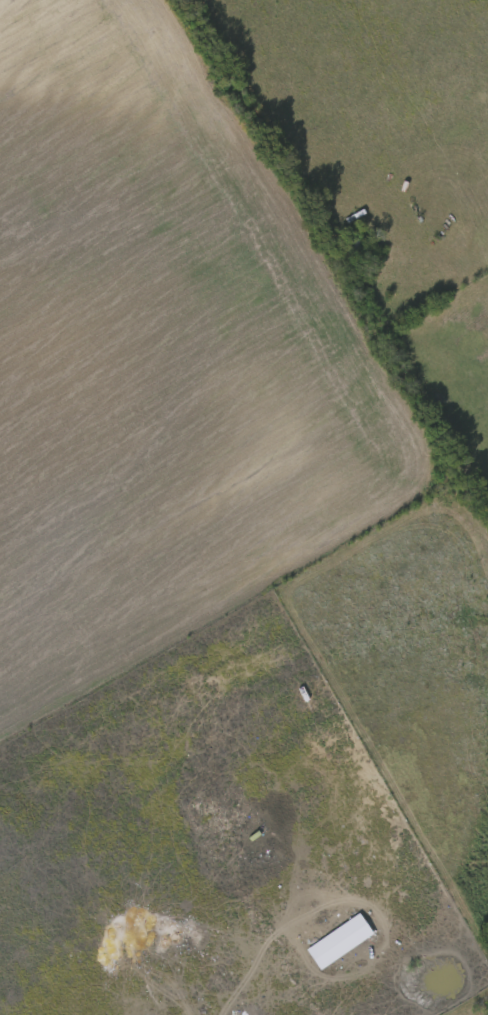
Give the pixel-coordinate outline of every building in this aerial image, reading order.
[(319,970),(373,935),(360,914),(305,949),(319,970)]
